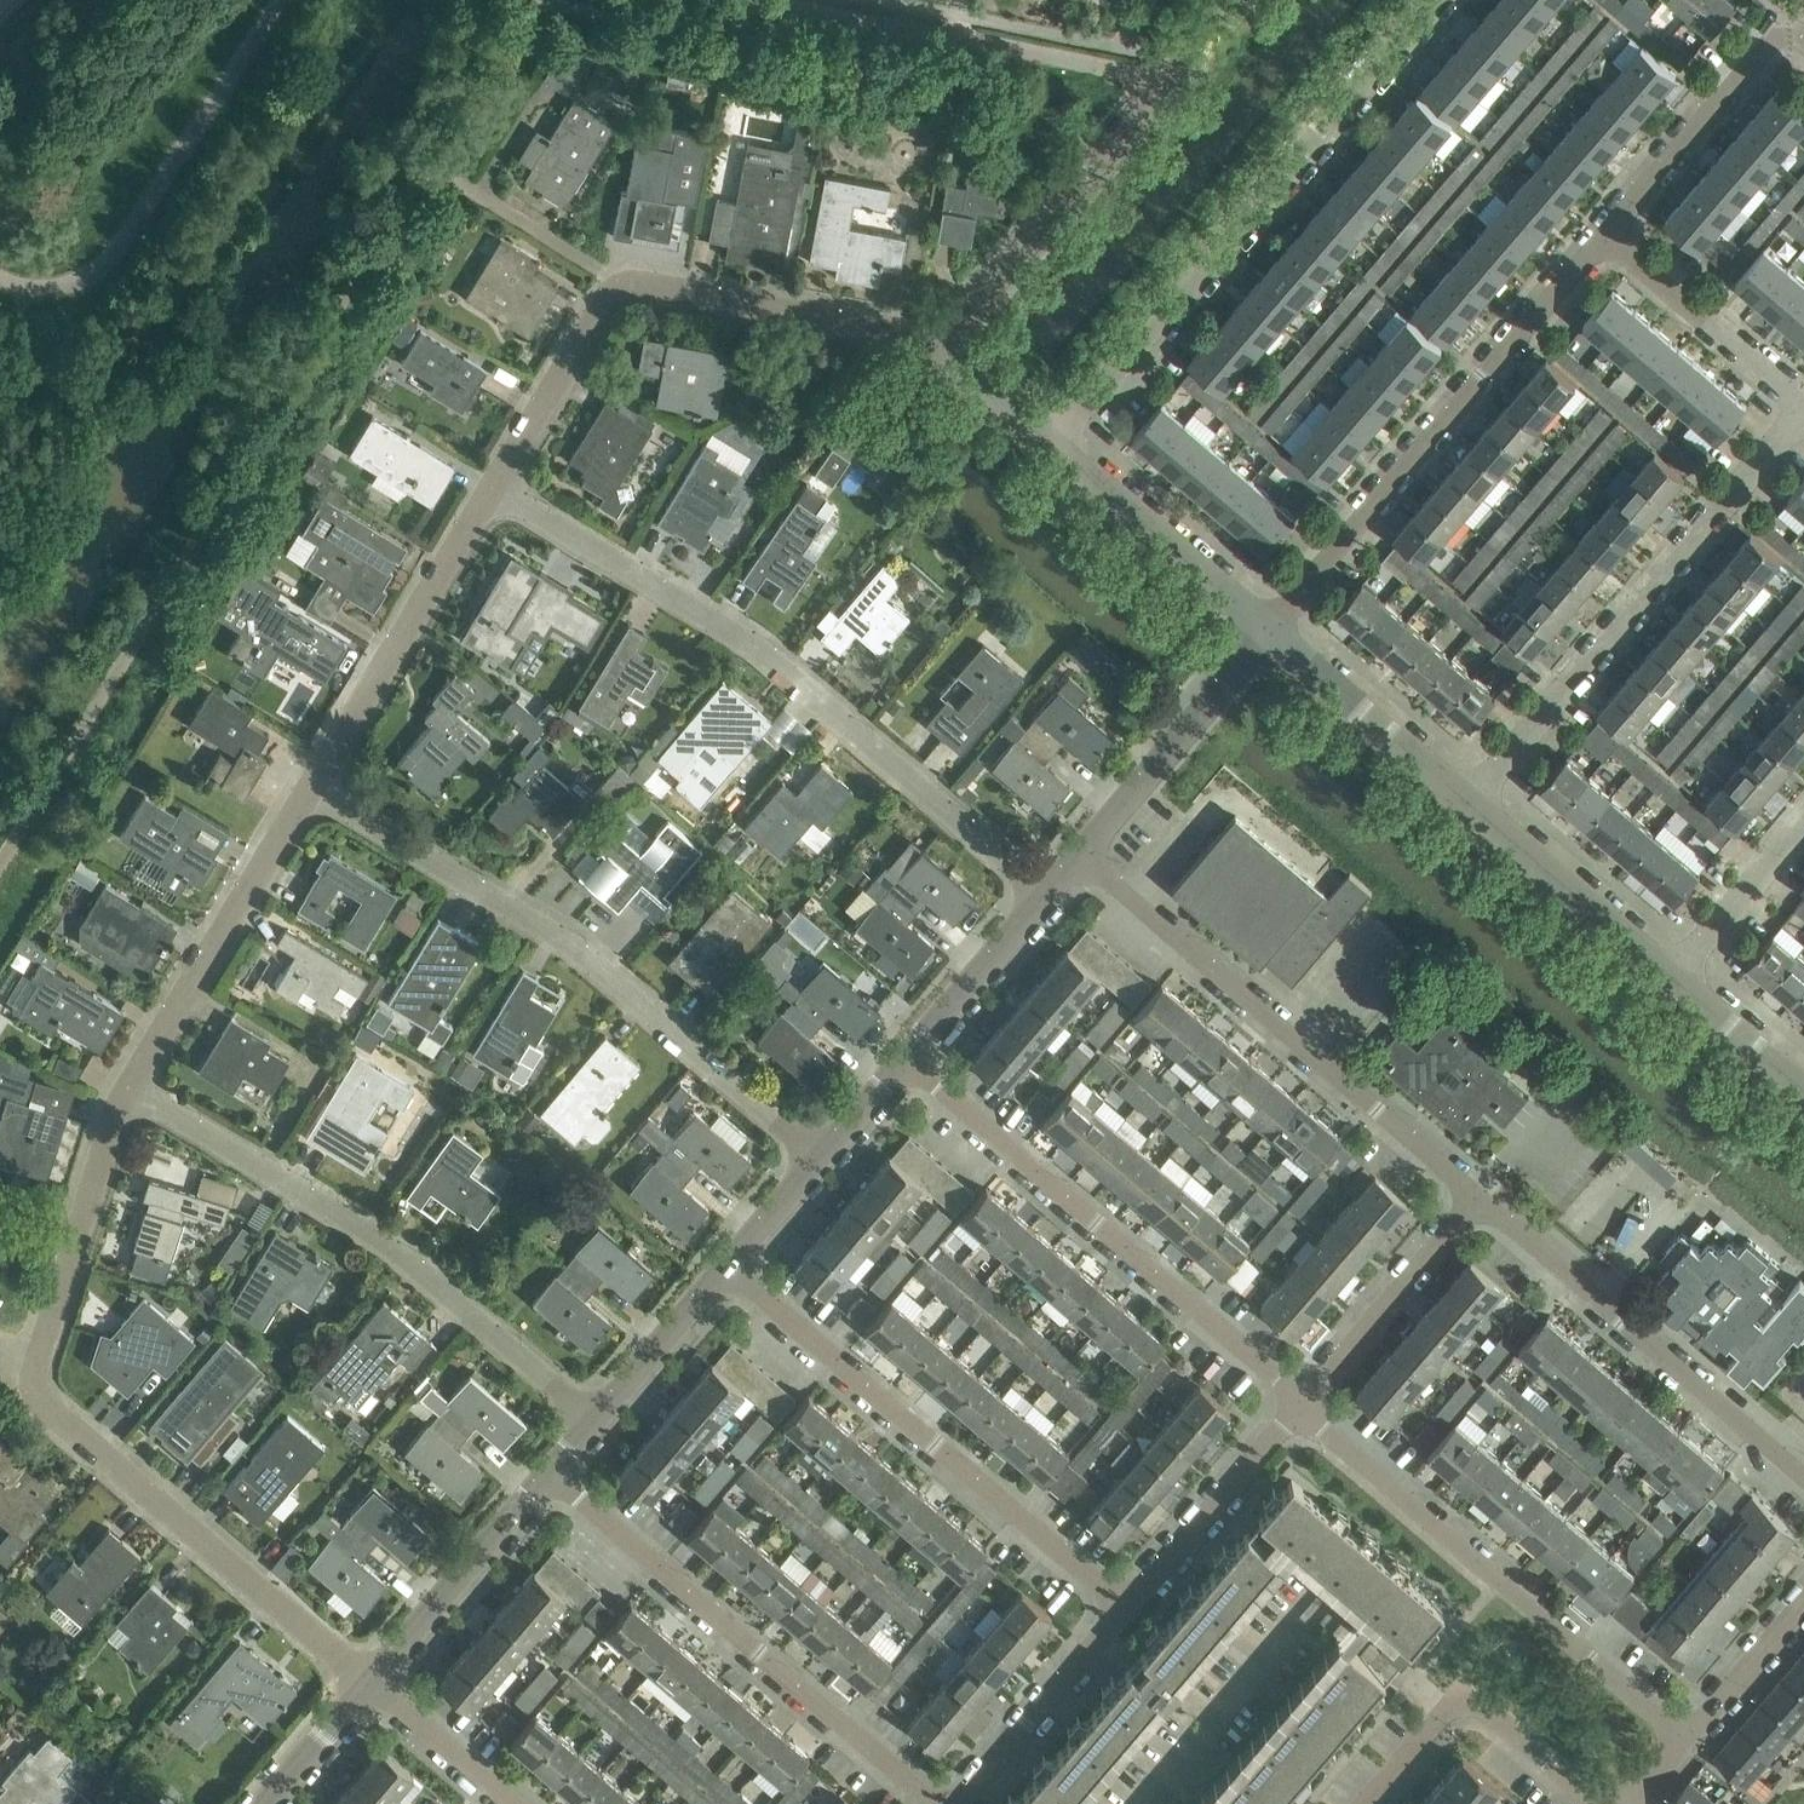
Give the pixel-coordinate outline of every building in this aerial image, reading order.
[(1533,30),(1552,8),(1543,0),(1501,0),(1500,1),(1533,30)] [(1615,12),(1623,2),(1621,0),(1600,0),(1615,12)] [(1690,13),(1701,0),(1674,0),(1690,13)] [(1734,0),(1701,0),(1690,13),(1691,15),(1685,21),(1695,30),(1701,23),(1712,33),(1737,3),(1734,0)] [(1481,23),(1515,52),(1533,30),(1500,1),(1481,23)] [(1615,12),(1636,31),(1645,21),(1623,2),(1615,12)] [(1605,13),(1595,6),(1576,28),(1585,36),(1605,13)] [(1610,18),(1591,40),(1600,48),(1619,26),(1610,18)] [(1636,31),(1658,50),(1667,40),(1645,21),(1636,31)] [(1462,45),(1496,74),(1515,52),(1481,23),(1462,45)] [(1566,58),(1585,36),(1576,28),(1557,50),(1566,58)] [(1591,40),(1572,63),(1581,70),(1600,48),(1591,40)] [(1443,67),(1477,96),(1496,74),(1462,45),(1443,67)] [(1642,46),(1623,68),(1657,97),(1676,75),(1642,46)] [(1547,80),(1566,58),(1557,50),(1538,72),(1547,80)] [(1562,93),(1581,70),(1572,63),(1553,85),(1562,93)] [(618,64),(615,78),(633,82),(636,68),(618,64)] [(1424,90),(1457,119),(1477,96),(1443,67),(1424,90)] [(1638,119),(1657,97),(1623,68),(1604,90),(1638,119)] [(666,82),(685,86),(688,74),(668,70),(666,82)] [(1528,102),(1547,80),(1538,72),(1519,94),(1528,102)] [(1553,85),(1534,107),(1543,114),(1562,93),(1553,85)] [(1794,139),(1803,127),(1803,108),(1780,87),(1761,110),(1794,139)] [(1619,141),(1638,119),(1604,90),(1585,112),(1619,141)] [(789,93),(786,112),(800,115),(796,135),(794,150),(792,158),(793,158),(809,161),(821,99),(789,93)] [(1509,124),(1528,102),(1519,94),(1500,116),(1509,124)] [(616,121),(574,96),(549,137),(537,130),(520,157),(533,164),(524,179),(545,191),(547,188),(561,196),(559,200),(565,204),(575,188),(573,187),(585,167),(587,169),(616,121)] [(1419,96),(1399,118),(1433,147),(1453,125),(1419,96)] [(1524,137),(1543,114),(1534,107),(1515,129),(1524,137)] [(1741,132),(1775,161),(1794,139),(1761,110),(1741,132)] [(1619,141),(1585,112),(1566,134),(1600,163),(1619,141)] [(1509,124),(1500,116),(1481,139),(1490,147),(1509,124)] [(1381,140),(1414,169),(1433,147),(1399,118),(1381,140)] [(621,190),(612,235),(630,239),(631,232),(669,239),(673,218),(673,214),(683,216),(686,201),(695,203),(708,134),(674,128),(670,147),(635,141),(626,190),(621,190)] [(1515,129),(1496,151),(1505,159),(1524,137),(1515,129)] [(1722,154),(1756,183),(1775,161),(1741,132),(1722,154)] [(1600,163),(1566,134),(1547,156),(1581,185),(1600,163)] [(1381,140),(1362,162),(1395,191),(1414,169),(1381,140)] [(1485,152),(1476,144),(1456,167),(1466,175),(1485,152)] [(1486,182),(1505,159),(1496,151),(1476,174),(1486,182)] [(1722,154),(1704,176),(1737,205),(1748,215),(1767,193),(1756,183),(1722,154)] [(735,202),(715,198),(708,238),(728,242),(727,248),(729,249),(729,248),(756,252),(754,262),(782,267),(800,166),(744,155),(735,202)] [(1528,179),(1562,208),(1581,185),(1547,156),(1528,179)] [(969,243),(975,208),(995,212),(999,191),(1007,193),(1010,171),(1003,170),(1003,166),(970,160),(965,186),(946,182),(936,237),(969,243)] [(1343,184),(1376,213),(1395,191),(1362,162),(1343,184)] [(1456,167),(1437,189),(1447,197),(1466,175),(1456,167)] [(1476,174),(1457,196),(1467,204),(1486,182),(1476,174)] [(885,208),(889,187),(824,175),(808,261),(836,266),(837,259),(848,261),(845,278),(873,283),(876,266),(900,270),(906,237),(848,227),(852,202),(885,208)] [(1685,198),(1718,227),(1737,205),(1704,176),(1685,198)] [(1509,202),(1542,231),(1562,208),(1528,179),(1509,202)] [(1797,180),(1779,202),(1788,210),(1803,191),(1803,186),(1797,180)] [(1343,184),(1324,206),(1358,235),(1376,213),(1343,184)] [(1447,197),(1437,189),(1419,211),(1428,219),(1447,197)] [(1448,226),(1467,204),(1457,196),(1439,218),(1448,226)] [(1699,250),(1700,249),(1718,227),(1685,198),(1665,221),(1699,250)] [(1490,224),(1523,253),(1542,231),(1509,202),(1490,224)] [(1788,210),(1779,202),(1760,224),(1769,232),(1788,210)] [(1304,229),(1338,258),(1358,235),(1324,206),(1304,229)] [(1419,211),(1400,233),(1409,241),(1428,219),(1419,211)] [(1803,241),(1803,225),(1793,215),(1785,225),(1803,241)] [(1439,218),(1420,240),(1429,248),(1448,226),(1439,218)] [(1471,246),(1505,275),(1523,253),(1490,224),(1471,246)] [(1769,232),(1760,224),(1741,246),(1750,254),(1769,232)] [(1304,229),(1285,251),(1319,280),(1338,258),(1304,229)] [(1400,233),(1381,255),(1390,263),(1409,241),(1400,233)] [(503,320),(528,335),(558,286),(525,266),(530,257),(500,239),(465,297),(477,305),(485,292),(503,303),(495,317),(502,322),(503,320)] [(1420,240),(1401,262),(1410,269),(1429,248),(1420,240)] [(1452,268),(1486,297),(1505,275),(1471,246),(1452,268)] [(1750,254),(1741,246),(1722,269),(1731,277),(1750,254)] [(1736,282),(1759,301),(1788,267),(1765,248),(1736,282)] [(1266,273),(1300,302),(1319,280),(1285,251),(1266,273)] [(1390,263),(1381,255),(1361,278),(1371,286),(1390,263)] [(1391,292),(1410,269),(1401,262),(1381,285),(1391,292)] [(1781,320),(1803,293),(1803,281),(1788,267),(1759,301),(1781,320)] [(1486,297),(1452,268),(1433,289),(1467,318),(1486,297)] [(1266,273),(1247,295),(1281,324),(1300,302),(1266,273)] [(1361,278),(1342,300),(1351,308),(1371,286),(1361,278)] [(1467,318),(1433,289),(1414,312),(1447,341),(1467,318)] [(1357,313),(1366,321),(1386,298),(1377,290),(1357,313)] [(1606,343),(1635,310),(1613,290),(1584,324),(1606,343)] [(414,294),(416,304),(430,301),(428,291),(414,294)] [(1803,339),(1803,338),(1803,293),(1781,320),(1803,339)] [(1228,317),(1262,346),(1281,324),(1247,295),(1228,317)] [(1351,308),(1342,300),(1323,322),(1332,330),(1351,308)] [(1628,362),(1658,329),(1635,310),(1606,343),(1628,362)] [(1338,335),(1347,343),(1366,321),(1357,313),(1338,335)] [(1228,317),(1210,339),(1243,368),(1262,346),(1228,317)] [(406,318),(392,340),(403,346),(417,324),(406,318)] [(1389,341),(1423,370),(1443,347),(1409,318),(1389,341)] [(1323,322),(1304,344),(1314,352),(1332,330),(1323,322)] [(1650,381),(1680,347),(1658,329),(1628,362),(1650,381)] [(485,370),(421,330),(402,361),(435,382),(430,390),(461,409),(462,408),(460,407),(475,383),(477,384),(485,370)] [(1319,357),(1328,365),(1347,343),(1338,335),(1319,357)] [(716,414),(727,352),(644,337),(638,370),(661,374),(656,403),(716,414)] [(1190,362),(1224,391),(1243,368),(1210,339),(1190,362)] [(1371,363),(1404,392),(1423,370),(1389,341),(1371,363)] [(1314,352),(1304,344),(1285,366),(1295,374),(1314,352)] [(1578,376),(1586,366),(1564,347),(1556,357),(1578,376)] [(1673,400),(1702,366),(1680,347),(1650,381),(1673,400)] [(1300,379),(1309,387),(1328,365),(1319,357),(1300,379)] [(1547,358),(1528,381),(1557,405),(1568,415),(1587,392),(1576,383),(1552,362),(1547,358)] [(1352,385),(1385,414),(1404,392),(1371,363),(1352,385)] [(1285,366),(1266,388),(1276,396),(1295,374),(1285,366)] [(1600,395),(1609,385),(1586,366),(1578,376),(1600,395)] [(1695,419),(1724,385),(1702,366),(1673,400),(1695,419)] [(1182,381),(1205,400),(1212,391),(1190,371),(1182,381)] [(1281,401),(1291,409),(1309,387),(1300,379),(1281,401)] [(1538,428),(1557,405),(1528,381),(1509,403),(1538,428)] [(1385,414),(1352,385),(1333,407),(1366,436),(1385,414)] [(1622,414),(1631,404),(1609,385),(1600,395),(1622,414)] [(1695,419),(1717,438),(1718,439),(1747,405),(1724,385),(1695,419)] [(1276,396),(1266,388),(1247,411),(1256,419),(1276,396)] [(1212,391),(1205,400),(1227,419),(1235,410),(1212,391)] [(620,481),(652,429),(605,400),(569,460),(583,469),(577,479),(603,495),(597,504),(616,515),(627,498),(629,483),(624,484),(620,481)] [(1262,424),(1271,432),(1291,409),(1281,401),(1262,424)] [(1156,456),(1186,422),(1163,403),(1134,437),(1156,456)] [(1509,403),(1490,425),(1519,450),(1538,428),(1509,403)] [(1644,433),(1653,423),(1631,404),(1622,414),(1644,433)] [(1366,436),(1333,407),(1314,429),(1348,458),(1366,436)] [(1235,410),(1227,419),(1249,438),(1257,429),(1235,410)] [(1599,410),(1583,428),(1594,438),(1610,420),(1599,410)] [(372,415),(348,454),(377,472),(406,489),(425,501),(440,477),(446,481),(455,466),(420,444),(417,448),(406,441),(410,435),(407,433),(405,436),(372,415)] [(1179,475),(1208,441),(1186,422),(1156,456),(1179,475)] [(1666,452),(1675,442),(1653,423),(1644,433),(1666,452)] [(1615,424),(1600,442),(1611,452),(1626,434),(1615,424)] [(1500,472),(1519,450),(1490,425),(1471,447),(1500,472)] [(1578,456),(1594,438),(1583,428),(1567,447),(1578,456)] [(1257,429),(1249,438),(1271,457),(1279,448),(1257,429)] [(1348,458),(1314,429),(1294,452),(1328,481),(1348,458)] [(701,449),(656,522),(673,532),(674,529),(687,537),(686,540),(703,550),(712,534),(722,541),(735,520),(725,514),(736,496),(729,492),(740,473),(750,456),(711,433),(701,449)] [(1201,494),(1230,460),(1208,441),(1179,475),(1201,494)] [(1611,452),(1600,442),(1584,461),(1595,470),(1611,452)] [(1698,461),(1675,442),(1666,452),(1690,472),(1698,461)] [(832,446),(814,473),(831,485),(849,458),(832,446)] [(1471,447),(1452,469),(1481,494),(1500,472),(1471,447)] [(1279,448),(1271,457),(1293,476),(1301,467),(1279,448)] [(1666,499),(1685,477),(1656,452),(1637,474),(1666,499)] [(1556,482),(1572,463),(1561,454),(1545,472),(1556,482)] [(1223,513),(1252,479),(1230,460),(1201,494),(1223,513)] [(1301,467),(1293,476),(1315,495),(1323,486),(1301,467)] [(1562,487),(1573,496),(1589,477),(1578,468),(1562,487)] [(1462,516),(1481,494),(1452,469),(1433,491),(1462,516)] [(1530,491),(1541,500),(1556,482),(1545,472),(1530,491)] [(1637,474),(1618,497),(1647,522),(1666,499),(1637,474)] [(1245,532),(1274,498),(1252,479),(1223,513),(1245,532)] [(341,506),(347,496),(323,481),(316,491),(323,496),(301,533),(317,543),(304,563),(344,588),(342,592),(373,611),(386,589),(382,586),(392,570),(388,567),(394,559),(398,561),(407,546),(341,506)] [(1788,499),(1803,513),(1803,481),(1788,499)] [(806,483),(741,578),(755,588),(765,573),(782,584),(772,599),(783,607),(793,592),(816,559),(802,549),(824,517),(815,511),(825,496),(806,483)] [(888,491),(881,493),(886,511),(893,509),(907,505),(905,500),(902,487),(897,489),(888,491)] [(1562,487),(1546,505),(1557,514),(1573,496),(1562,487)] [(1433,491),(1414,513),(1443,538),(1462,516),(1433,491)] [(1618,497),(1599,519),(1628,544),(1647,522),(1618,497)] [(1296,517),(1274,498),(1245,532),(1267,551),(1296,517)] [(1507,516),(1518,526),(1534,507),(1523,498),(1507,516)] [(1524,531),(1535,540),(1551,522),(1540,512),(1524,531)] [(1424,561),(1443,538),(1414,513),(1395,536),(1424,561)] [(1492,535),(1503,544),(1518,526),(1507,516),(1492,535)] [(1628,544),(1599,519),(1580,541),(1609,566),(1628,544)] [(1760,532),(1783,551),(1791,542),(1768,522),(1760,532)] [(1524,531),(1508,549),(1519,558),(1535,540),(1524,531)] [(1732,556),(1761,581),(1780,558),(1751,533),(1732,556)] [(1609,566),(1580,541),(1561,563),(1590,588),(1609,566)] [(1481,570),(1496,552),(1485,542),(1470,561),(1481,570)] [(1791,542),(1783,551),(1803,569),(1803,553),(1791,542)] [(1395,545),(1385,556),(1408,576),(1417,565),(1395,545)] [(1502,556),(1486,575),(1497,585),(1513,566),(1502,556)] [(1713,578),(1742,603),(1761,581),(1732,556),(1713,578)] [(477,611),(468,625),(472,627),(465,639),(485,651),(484,653),(494,659),(495,657),(509,666),(532,629),(544,637),(551,625),(587,647),(605,617),(569,595),(572,590),(541,571),(539,573),(514,558),(503,576),(499,574),(485,597),(487,599),(479,612),(477,611)] [(1481,570),(1470,561),(1454,579),(1465,588),(1481,570)] [(838,615),(829,607),(816,622),(825,630),(820,636),(838,652),(858,628),(865,635),(862,639),(878,653),(887,643),(888,644),(892,640),(891,639),(909,618),(885,597),(902,578),(883,562),(838,615)] [(1590,588),(1561,563),(1542,585),(1571,610),(1590,588)] [(1436,581),(1417,565),(1408,576),(1426,592),(1436,581)] [(244,570),(225,601),(249,615),(241,630),(227,652),(241,661),(241,662),(246,665),(246,664),(264,675),(278,652),(324,681),(346,644),(274,600),(279,591),(280,590),(244,570)] [(1467,597),(1478,607),(1497,585),(1486,575),(1467,597)] [(1694,600),(1723,625),(1742,603),(1713,578),(1694,600)] [(1360,631),(1386,601),(1363,582),(1338,611),(1360,631)] [(1542,585),(1523,607),(1552,632),(1571,610),(1542,585)] [(1787,603),(1798,613),(1803,605),(1803,586),(1803,585),(1787,603)] [(1461,603),(1443,587),(1433,598),(1452,614),(1461,603)] [(1694,600),(1675,622),(1704,647),(1723,625),(1694,600)] [(1386,601),(1360,631),(1382,650),(1408,620),(1386,601)] [(1480,619),(1461,603),(1452,614),(1470,630),(1480,619)] [(1798,613),(1787,603),(1771,622),(1782,631),(1798,613)] [(1523,607),(1504,630),(1533,655),(1534,654),(1552,632),(1523,607)] [(934,625),(942,632),(950,624),(941,616),(934,625)] [(1788,636),(1799,645),(1803,639),(1803,618),(1788,636)] [(1408,620),(1382,650),(1404,669),(1430,639),(1408,620)] [(1656,644),(1685,669),(1704,647),(1675,622),(1656,644)] [(628,623),(578,706),(607,725),(627,691),(646,702),(667,667),(637,649),(646,634),(628,623)] [(1496,652),(1505,641),(1487,625),(1477,636),(1496,652)] [(1765,629),(1749,647),(1760,657),(1776,638),(1765,629)] [(1430,639),(1404,669),(1426,688),(1452,658),(1430,639)] [(1496,652),(1493,655),(1508,668),(1515,675),(1528,660),(1506,641),(1496,652)] [(958,709),(946,699),(925,723),(959,752),(1022,678),(981,643),(957,672),(976,688),(958,709)] [(1766,662),(1777,671),(1792,653),(1781,643),(1766,662)] [(1656,644),(1637,667),(1666,691),(1685,669),(1656,644)] [(1744,675),(1760,657),(1749,647),(1733,666),(1744,675)] [(1452,658),(1426,688),(1449,706),(1474,677),(1452,658)] [(1766,662),(1750,680),(1761,689),(1777,671),(1766,662)] [(1637,667),(1618,689),(1647,713),(1658,723),(1677,701),(1666,691),(1637,667)] [(438,704),(426,718),(431,723),(396,763),(430,793),(465,752),(473,759),(489,740),(458,713),(456,716),(450,711),(459,701),(462,703),(474,689),(455,673),(433,699),(438,704)] [(1727,673),(1711,691),(1722,701),(1738,682),(1727,673)] [(1069,676),(1024,728),(1053,753),(1062,741),(1089,764),(1112,738),(1076,707),(1088,693),(1069,676)] [(1471,726),(1497,696),(1474,677),(1449,706),(1445,711),(1458,723),(1462,718),(1471,726)] [(680,731),(671,723),(649,749),(658,757),(657,758),(670,769),(665,775),(700,805),(770,722),(757,710),(755,713),(749,707),(751,705),(722,681),(680,731)] [(211,686),(201,701),(188,724),(237,754),(233,761),(219,753),(204,777),(205,778),(208,774),(220,781),(219,783),(242,797),(266,758),(257,752),(268,734),(246,721),(252,711),(211,686)] [(1728,706),(1739,715),(1755,697),(1744,687),(1728,706)] [(1647,713),(1618,689),(1599,711),(1628,736),(1647,713)] [(1706,719),(1722,701),(1711,691),(1695,710),(1706,719)] [(1803,694),(1784,716),(1803,733),(1803,695),(1803,694)] [(544,726),(535,718),(513,700),(501,714),(532,740),(544,726)] [(557,711),(548,703),(535,718),(544,726),(557,711)] [(1728,706),(1712,724),(1723,733),(1739,715),(1728,706)] [(1765,738),(1794,763),(1803,751),(1803,733),(1784,716),(1765,738)] [(1684,745),(1700,727),(1689,717),(1673,736),(1684,745)] [(1598,720),(1582,739),(1605,758),(1612,751),(1621,740),(1603,724),(1598,720)] [(1043,764),(1053,753),(1024,728),(991,766),(1047,814),(1070,787),(1043,764)] [(1690,750),(1701,759),(1717,741),(1706,731),(1690,750)] [(1668,763),(1684,745),(1673,736),(1657,754),(1668,763)] [(1765,738),(1746,760),(1775,785),(1794,763),(1765,738)] [(1639,756),(1621,740),(1612,751),(1630,767),(1639,756)] [(500,803),(488,816),(510,835),(528,814),(540,825),(538,828),(541,831),(544,828),(552,835),(582,800),(582,799),(567,786),(546,768),(542,765),(553,753),(540,742),(537,745),(527,758),(512,774),(523,783),(514,794),(506,787),(497,797),(498,801),(500,803)] [(1690,750),(1674,768),(1685,778),(1701,759),(1690,750)] [(637,759),(631,754),(623,754),(618,760),(628,769),(637,759)] [(1564,806),(1590,776),(1567,757),(1542,786),(1564,806)] [(951,787),(970,803),(977,795),(966,785),(984,764),(977,758),(951,787)] [(1746,760),(1727,782),(1756,807),(1775,785),(1746,760)] [(1666,777),(1647,761),(1638,772),(1656,788),(1666,777)] [(780,856),(799,833),(818,849),(830,835),(821,827),(852,791),(820,763),(795,793),(782,782),(744,826),(780,856)] [(633,778),(629,775),(618,766),(592,797),(606,809),(633,778)] [(1590,776),(1564,806),(1586,825),(1612,795),(1590,776)] [(1684,793),(1666,777),(1656,788),(1674,804),(1684,793)] [(1756,807),(1727,782),(1708,805),(1737,829),(1756,807)] [(196,826),(144,795),(119,837),(168,866),(159,881),(179,893),(188,878),(200,886),(218,856),(189,839),(196,826)] [(1608,844),(1634,814),(1612,795),(1586,825),(1608,844)] [(1709,815),(1691,800),(1682,811),(1700,826),(1709,815)] [(1656,833),(1634,814),(1608,844),(1630,863),(1656,833)] [(1236,815),(1174,887),(1263,963),(1266,960),(1293,984),(1373,891),(1350,872),(1330,896),(1236,815)] [(1732,835),(1709,815),(1700,826),(1722,846),(1732,835)] [(595,853),(596,855),(597,854),(599,853),(600,852),(603,854),(583,878),(579,875),(578,876),(617,910),(641,883),(644,886),(649,881),(662,892),(650,907),(651,908),(701,850),(667,820),(640,851),(613,829),(615,826),(617,824),(615,822),(613,825),(610,829),(605,833),(603,835),(603,836),(603,837),(603,841),(602,841),(600,843),(599,843),(599,844),(599,847),(599,849),(599,850),(598,851),(596,852),(595,853)] [(1678,852),(1656,833),(1630,863),(1653,882),(1678,852)] [(89,860),(95,852),(93,842),(84,838),(76,852),(89,860)] [(884,866),(875,877),(887,887),(916,912),(926,901),(953,924),(976,897),(911,841),(888,869),(884,866)] [(1675,901),(1701,871),(1678,852),(1653,882),(1675,901)] [(330,853),(297,908),(317,920),(326,925),(334,912),(325,907),(338,885),(361,899),(340,934),(363,948),(396,894),(330,853)] [(80,857),(70,875),(91,888),(102,870),(80,857)] [(850,858),(838,871),(853,884),(864,871),(850,858)] [(862,887),(844,908),(859,921),(854,925),(857,928),(853,934),(864,943),(869,938),(910,973),(933,946),(906,923),(916,912),(887,887),(875,877),(872,880),(865,888),(865,889),(862,887)] [(175,927),(105,885),(80,926),(88,931),(81,942),(138,976),(145,965),(150,968),(161,951),(163,952),(166,946),(164,945),(175,927)] [(412,888),(404,900),(417,908),(425,896),(412,888)] [(770,923),(731,888),(717,904),(723,909),(705,930),(699,924),(668,961),(695,984),(696,983),(708,993),(706,996),(707,997),(731,968),(728,966),(736,957),(738,960),(770,923)] [(1795,909),(1803,916),(1803,899),(1795,909)] [(421,917),(402,905),(392,922),(411,933),(421,917)] [(424,1032),(442,1043),(452,1026),(438,1017),(482,946),(438,919),(387,1002),(428,1027),(424,1032)] [(313,1002),(336,1016),(344,1003),(331,996),(338,983),(357,995),(367,979),(285,928),(276,943),(295,954),(275,987),(295,999),(303,986),(318,995),(313,1002)] [(1068,950),(1079,959),(1097,938),(1086,929),(1068,950)] [(780,932),(775,938),(783,945),(788,938),(780,932)] [(58,956),(22,934),(14,946),(40,962),(31,977),(22,972),(6,999),(15,1004),(12,1009),(52,1034),(57,1024),(100,1051),(124,1012),(51,968),(58,956)] [(1774,934),(1748,963),(1771,983),(1796,953),(1774,934)] [(1089,968),(1107,947),(1097,938),(1079,959),(1089,968)] [(1098,976),(1100,978),(1118,956),(1107,947),(1089,968),(1098,976)] [(1089,968),(1079,959),(1068,950),(1067,948),(1046,972),(1078,999),(1098,976),(1089,968)] [(1771,983),(1793,1002),(1803,989),(1803,960),(1796,953),(1771,983)] [(1110,987),(1129,966),(1118,956),(1100,978),(1110,987)] [(785,976),(775,987),(790,1000),(819,1025),(829,1014),(856,1037),(879,1010),(823,962),(800,989),(785,976)] [(1140,975),(1129,966),(1110,987),(1121,997),(1140,975)] [(538,979),(522,970),(472,1054),(508,1075),(508,1074),(523,1083),(543,1049),(535,1044),(555,1009),(529,994),(538,979)] [(360,992),(371,998),(384,977),(373,971),(373,972),(368,979),(360,992)] [(1027,993),(1059,1021),(1078,999),(1046,972),(1027,993)] [(1140,975),(1121,997),(1132,1006),(1151,984),(1140,975)] [(1161,984),(1133,1016),(1156,1036),(1183,1003),(1161,984)] [(1793,1002),(1803,1011),(1803,989),(1793,1002)] [(1008,1016),(1040,1043),(1059,1021),(1027,993),(1008,1016)] [(790,1000),(758,1038),(813,1086),(836,1059),(809,1036),(819,1025),(790,1000)] [(1113,1029),(1128,1011),(1115,1000),(1099,1017),(1113,1029)] [(1399,1030),(1375,1058),(1423,1099),(1463,1133),(1485,1106),(1505,1124),(1529,1096),(1496,1067),(1513,1048),(1487,1025),(1459,1001),(1419,1047),(1399,1030)] [(1183,1003),(1156,1036),(1178,1055),(1205,1022),(1183,1003)] [(378,1004),(366,1022),(382,1033),(388,1024),(394,1015),(378,1004)] [(1040,1043),(1008,1016),(989,1037),(1022,1065),(1040,1043)] [(267,1047),(270,1041),(231,1017),(221,1033),(224,1035),(220,1043),(216,1040),(198,1071),(232,1092),(243,1074),(271,1091),(289,1060),(267,1047)] [(1113,1029),(1099,1017),(1085,1034),(1098,1046),(1113,1029)] [(361,1021),(351,1039),(371,1050),(380,1033),(361,1021)] [(1205,1022),(1178,1055),(1200,1074),(1227,1041),(1205,1022)] [(602,1112),(605,1109),(603,1107),(639,1065),(605,1035),(546,1104),(580,1134),(582,1131),(591,1139),(597,1138),(609,1124),(609,1118),(602,1112)] [(1022,1065),(989,1037),(970,1060),(1002,1088),(1022,1065)] [(1104,1050),(1121,1065),(1130,1054),(1113,1040),(1104,1050)] [(1227,1041),(1200,1074),(1222,1093),(1250,1060),(1227,1041)] [(1075,1073),(1090,1055),(1077,1044),(1062,1061),(1075,1073)] [(329,1144),(366,1167),(413,1088),(355,1053),(306,1136),(326,1149),(329,1144)] [(462,1056),(451,1075),(462,1081),(473,1062),(462,1056)] [(1107,1081),(1116,1070),(1099,1056),(1090,1066),(1107,1081)] [(1250,1060),(1222,1093),(1244,1112),(1272,1079),(1250,1060)] [(1075,1073),(1062,1061),(1047,1078),(1060,1090),(1075,1073)] [(1149,1089),(1158,1078),(1141,1064),(1132,1074),(1149,1089)] [(4,1103),(0,1118),(0,1163),(47,1177),(67,1115),(27,1102),(34,1078),(0,1068),(0,1102),(4,1103)] [(1174,1092),(1158,1078),(1149,1089),(1165,1103),(1174,1092)] [(1272,1079),(1244,1112),(1266,1131),(1294,1098),(1272,1079)] [(1144,1095),(1127,1080),(1118,1090),(1135,1105),(1144,1095)] [(691,1092),(680,1083),(667,1098),(678,1108),(691,1092)] [(1023,1106),(1037,1117),(1052,1100),(1038,1088),(1023,1106)] [(1070,1089),(1042,1122),(1065,1141),(1093,1109),(1103,1098),(1093,1089),(1083,1101),(1070,1089)] [(1152,1119),(1161,1109),(1144,1095),(1135,1105),(1152,1119)] [(1294,1098),(1266,1131),(1288,1150),(1316,1117),(1294,1098)] [(1193,1127),(1202,1116),(1185,1102),(1176,1112),(1193,1127)] [(529,1108),(516,1123),(527,1132),(540,1118),(529,1108)] [(1115,1128),(1093,1109),(1065,1141),(1087,1160),(1115,1128)] [(648,1117),(637,1129),(663,1151),(690,1175),(700,1163),(727,1187),(750,1160),(736,1148),(745,1137),(718,1114),(709,1124),(694,1112),(672,1138),(648,1117)] [(1218,1130),(1202,1116),(1193,1127),(1210,1141),(1218,1130)] [(1316,1117),(1288,1150),(1311,1169),(1339,1136),(1316,1117)] [(1188,1132),(1171,1118),(1162,1128),(1179,1143),(1188,1132)] [(1087,1160),(1109,1179),(1137,1147),(1115,1128),(1087,1160)] [(469,1171),(482,1153),(452,1130),(405,1196),(419,1206),(432,1187),(447,1198),(445,1201),(477,1224),(500,1193),(469,1171)] [(1196,1157),(1205,1146),(1188,1132),(1179,1143),(1196,1157)] [(640,1133),(631,1143),(640,1151),(649,1140),(640,1133)] [(890,1157),(901,1167),(919,1146),(908,1136),(890,1157)] [(1635,1136),(1624,1147),(1646,1166),(1656,1155),(1635,1136)] [(1237,1164),(1246,1154),(1229,1139),(1220,1150),(1237,1164)] [(901,1167),(912,1176),(930,1155),(919,1146),(901,1167)] [(1340,1146),(1326,1163),(1336,1172),(1351,1155),(1340,1146)] [(1159,1166),(1137,1147),(1109,1179),(1131,1198),(1159,1166)] [(681,1186),(690,1175),(661,1150),(629,1188),(685,1236),(708,1209),(681,1186)] [(1263,1168),(1246,1154),(1237,1164),(1254,1179),(1263,1168)] [(920,1184),(912,1176),(901,1167),(890,1157),(889,1155),(869,1178),(901,1206),(920,1184)] [(920,1184),(922,1186),(941,1164),(930,1155),(912,1176),(920,1184)] [(1159,1166),(1131,1198),(1153,1217),(1181,1185),(1171,1176),(1181,1165),(1169,1155),(1159,1166)] [(1233,1170),(1215,1156),(1206,1166),(1223,1181),(1233,1170)] [(933,1195),(951,1173),(941,1164),(922,1186),(933,1195)] [(586,1169),(583,1174),(585,1179),(591,1180),(594,1175),(591,1170),(586,1169)] [(1249,1184),(1233,1170),(1223,1181),(1240,1195),(1249,1184)] [(933,1195),(943,1204),(962,1182),(951,1173),(933,1195)] [(1316,1173),(1302,1190),(1312,1199),(1327,1182),(1316,1173)] [(1354,1197),(1387,1225),(1406,1202),(1374,1174),(1354,1197)] [(183,1221),(179,1220),(181,1211),(223,1224),(235,1186),(202,1175),(196,1194),(148,1179),(142,1199),(151,1201),(148,1210),(144,1209),(132,1247),(171,1260),(183,1221)] [(901,1206),(869,1178),(850,1200),(882,1228),(890,1235),(909,1213),(901,1206)] [(1282,1203),(1291,1192),(1274,1178),(1265,1188),(1282,1203)] [(962,1182),(943,1204),(954,1213),(973,1192),(962,1182)] [(1203,1204),(1181,1185),(1153,1217),(1175,1236),(1203,1204)] [(961,1217),(984,1236),(1008,1207),(986,1188),(961,1217)] [(1302,1190),(1287,1207),(1298,1216),(1312,1199),(1302,1190)] [(1251,1204),(1268,1219),(1277,1208),(1260,1194),(1251,1204)] [(1335,1219),(1368,1247),(1387,1225),(1354,1197),(1335,1219)] [(882,1228),(850,1200),(831,1222),(863,1250),(882,1228)] [(1197,1255),(1225,1223),(1203,1204),(1175,1236),(1197,1255)] [(925,1227),(935,1236),(950,1218),(937,1207),(922,1224),(925,1227)] [(1008,1207),(984,1236),(1006,1255),(1030,1226),(1008,1207)] [(1278,1218),(1264,1234),(1275,1243),(1289,1227),(1278,1218)] [(1316,1241),(1349,1269),(1368,1247),(1335,1219),(1316,1241)] [(831,1222),(812,1244),(844,1272),(854,1281),(873,1259),(863,1250),(831,1222)] [(1248,1242),(1225,1223),(1197,1255),(1220,1274),(1248,1242)] [(597,1225),(565,1263),(593,1288),(603,1276),(630,1300),(653,1273),(597,1225)] [(1006,1255),(1028,1274),(1052,1245),(1030,1226),(1006,1255)] [(925,1227),(910,1244),(920,1253),(935,1236),(925,1227)] [(275,1231),(229,1307),(263,1328),(280,1299),(290,1296),(308,1307),(314,1297),(322,1302),(332,1286),(324,1281),(333,1266),(318,1257),(320,1255),(315,1252),(313,1254),(304,1249),(302,1253),(293,1247),(295,1243),(275,1231)] [(521,1233),(514,1242),(523,1249),(531,1241),(521,1233)] [(1656,1283),(1667,1292),(1658,1302),(1679,1320),(1680,1319),(1688,1310),(1697,1318),(1696,1319),(1699,1321),(1699,1319),(1707,1326),(1699,1335),(1698,1337),(1720,1355),(1728,1345),(1738,1354),(1730,1364),(1740,1372),(1746,1378),(1751,1372),(1764,1384),(1787,1358),(1779,1351),(1795,1332),(1803,1339),(1803,1338),(1803,1282),(1802,1280),(1783,1302),(1773,1293),(1781,1283),(1771,1274),(1780,1264),(1749,1237),(1740,1247),(1730,1239),(1721,1249),(1711,1240),(1702,1250),(1699,1247),(1682,1233),(1664,1254),(1674,1263),(1656,1283)] [(1264,1234),(1247,1254),(1258,1263),(1275,1243),(1264,1234)] [(1298,1263),(1330,1291),(1349,1269),(1316,1241),(1298,1263)] [(844,1272),(812,1244),(792,1267),(825,1295),(844,1272)] [(1050,1293),(1075,1264),(1052,1245),(1028,1274),(1050,1293)] [(231,1271),(240,1257),(226,1248),(217,1262),(231,1271)] [(941,1248),(931,1259),(950,1275),(959,1264),(941,1248)] [(899,1251),(884,1268),(897,1280),(912,1262),(899,1251)] [(1259,1268),(1245,1256),(1225,1279),(1240,1291),(1259,1268)] [(1453,1281),(1486,1309),(1505,1287),(1472,1259),(1453,1281)] [(584,1299),(593,1288),(565,1263),(532,1301),(588,1349),(611,1322),(584,1299)] [(1279,1285),(1311,1313),(1330,1291),(1298,1263),(1279,1285)] [(959,1264),(950,1275),(968,1291),(978,1280),(959,1264)] [(1050,1293),(1040,1304),(1062,1323),(1072,1312),(1097,1283),(1075,1264),(1050,1293)] [(936,1292),(945,1281),(927,1265),(917,1276),(936,1292)] [(869,1286),(882,1297),(897,1280),(884,1268),(869,1286)] [(954,1308),(963,1297),(945,1281),(936,1292),(954,1308)] [(1434,1304),(1466,1332),(1486,1309),(1453,1281),(1434,1304)] [(1119,1302),(1097,1283),(1072,1312),(1094,1331),(1119,1302)] [(1259,1308),(1292,1336),(1311,1313),(1279,1285),(1259,1308)] [(976,1297),(994,1313),(1003,1302),(985,1286),(976,1297)] [(860,1295),(846,1313),(859,1324),(874,1306),(860,1295)] [(99,1333),(90,1361),(126,1391),(147,1366),(152,1361),(165,1372),(192,1341),(178,1329),(143,1299),(135,1308),(111,1337),(99,1333)] [(865,1329),(887,1348),(912,1319),(889,1300),(865,1329)] [(410,1369),(432,1343),(383,1301),(311,1385),(310,1387),(327,1402),(330,1404),(341,1392),(347,1398),(361,1381),(372,1391),(399,1359),(410,1369)] [(994,1313),(1012,1329),(1022,1318),(1003,1302),(994,1313)] [(1094,1331),(1116,1350),(1141,1321),(1119,1302),(1094,1331)] [(980,1330),(989,1319),(971,1303),(961,1314),(980,1330)] [(1466,1332),(1434,1304),(1415,1326),(1448,1354),(1466,1332)] [(1523,1332),(1538,1315),(1528,1306),(1513,1323),(1523,1332)] [(1520,1348),(1542,1367),(1569,1334),(1547,1316),(1520,1348)] [(934,1338),(912,1319),(887,1348),(909,1367),(934,1338)] [(998,1346),(1008,1335),(989,1319),(980,1330),(998,1346)] [(1163,1340),(1141,1321),(1116,1350),(1138,1369),(1163,1340)] [(203,1340),(211,1330),(204,1324),(196,1334),(203,1340)] [(1029,1324),(1020,1335),(1038,1351),(1048,1340),(1029,1324)] [(1448,1354),(1415,1326),(1396,1348),(1429,1376),(1448,1354)] [(1489,1351),(1500,1360),(1514,1343),(1504,1334),(1489,1351)] [(1542,1367),(1564,1386),(1591,1353),(1569,1334),(1542,1367)] [(909,1367),(931,1386),(956,1357),(934,1338),(909,1367)] [(200,1463),(237,1419),(227,1410),(261,1370),(225,1339),(150,1426),(186,1458),(189,1454),(200,1463)] [(1048,1340),(1038,1351),(1056,1367),(1066,1356),(1048,1340)] [(1024,1368),(1033,1357),(1015,1341),(1005,1352),(1024,1368)] [(731,1343),(713,1364),(724,1373),(741,1353),(731,1343)] [(1429,1376),(1396,1348),(1377,1370),(1410,1398),(1429,1376)] [(1486,1377),(1500,1360),(1489,1351),(1475,1368),(1486,1377)] [(752,1362),(741,1353),(724,1373),(734,1383),(752,1362)] [(1613,1372),(1591,1353),(1564,1386),(1586,1405),(1613,1372)] [(978,1376),(956,1357),(931,1386),(953,1405),(978,1376)] [(1042,1383),(1052,1372),(1033,1357),(1024,1368),(1042,1383)] [(1170,1366),(1159,1357),(1143,1375),(1154,1384),(1170,1366)] [(743,1391),(745,1392),(763,1371),(752,1362),(734,1383),(743,1390),(743,1391)] [(1073,1362),(1064,1373),(1082,1389),(1092,1378),(1073,1362)] [(724,1373),(713,1364),(711,1363),(691,1386),(723,1414),(743,1391),(743,1390),(734,1383),(724,1373)] [(1410,1398),(1377,1370),(1358,1392),(1390,1420),(1410,1398)] [(774,1380),(763,1371),(745,1392),(755,1401),(774,1380)] [(1517,1386),(1500,1371),(1491,1382),(1508,1396),(1517,1386)] [(1586,1405),(1608,1424),(1636,1391),(1613,1372),(1586,1405)] [(420,1397),(437,1412),(466,1437),(475,1426),(502,1449),(525,1422),(470,1374),(448,1400),(431,1385),(420,1397)] [(1154,1384),(1143,1375),(1127,1393),(1138,1403),(1154,1384)] [(301,1376),(292,1386),(295,1389),(316,1407),(320,1410),(327,1402),(310,1387),(311,1385),(301,1376)] [(953,1405),(975,1424),(1000,1395),(978,1376),(953,1405)] [(1092,1378),(1082,1389),(1100,1405),(1110,1394),(1092,1378)] [(1451,1395),(1462,1404),(1476,1387),(1466,1378),(1451,1395)] [(1068,1406),(1077,1395),(1059,1379),(1050,1390),(1068,1406)] [(784,1389),(774,1380),(755,1401),(766,1411),(784,1389)] [(1199,1384),(1179,1406),(1209,1432),(1228,1409),(1199,1384)] [(704,1435),(723,1414),(691,1386),(672,1408),(704,1435)] [(1494,1412),(1503,1402),(1486,1387),(1477,1398),(1494,1412)] [(784,1389),(766,1411),(777,1420),(795,1398),(784,1389)] [(1636,1391),(1608,1424),(1630,1443),(1658,1411),(1636,1391)] [(806,1443),(830,1414),(808,1395),(783,1424),(806,1443)] [(1022,1414),(1000,1395),(975,1424),(997,1443),(1022,1414)] [(1086,1421),(1096,1410),(1077,1395),(1068,1406),(1086,1421)] [(1448,1421),(1462,1404),(1451,1395),(1437,1412),(1448,1421)] [(1519,1406),(1535,1420),(1544,1409),(1528,1395),(1519,1406)] [(1121,1401),(1105,1419),(1116,1428),(1132,1410),(1121,1401)] [(1160,1428),(1190,1454),(1209,1432),(1179,1406),(1160,1428)] [(672,1408),(653,1430),(685,1458),(704,1435),(672,1408)] [(1535,1420),(1552,1434),(1561,1424),(1544,1409),(1535,1420)] [(1457,1421),(1429,1454),(1452,1473),(1480,1441),(1489,1430),(1466,1410),(1457,1421)] [(1505,1422),(1522,1436),(1531,1426),(1514,1411),(1505,1422)] [(1630,1443),(1652,1462),(1680,1429),(1658,1411),(1630,1443)] [(456,1448),(466,1437),(437,1412),(404,1450),(409,1455),(416,1460),(460,1498),(483,1471),(456,1448)] [(759,1414),(744,1432),(757,1443),(772,1425),(759,1414)] [(828,1462),(852,1433),(830,1414),(806,1443),(828,1462)] [(997,1443),(1019,1462),(1044,1433),(1022,1414),(997,1443)] [(291,1486),(324,1448),(287,1416),(224,1489),(244,1507),(241,1510),(256,1523),(259,1520),(261,1521),(275,1505),(283,1512),(299,1493),(291,1486)] [(1116,1428),(1105,1419),(1089,1437),(1100,1447),(1116,1428)] [(1428,1423),(1413,1440),(1423,1449),(1438,1432),(1428,1423)] [(363,1425),(353,1436),(364,1446),(373,1434),(363,1425)] [(1541,1434),(1531,1426),(1522,1436),(1532,1445),(1541,1434)] [(1160,1428),(1142,1450),(1171,1476),(1190,1454),(1160,1428)] [(1654,1463),(1644,1474),(1664,1491),(1673,1480),(1674,1481),(1702,1448),(1680,1429),(1652,1462),(1654,1463)] [(653,1430),(634,1452),(666,1479),(685,1458),(653,1430)] [(729,1449),(743,1460),(757,1443),(744,1432),(729,1449)] [(850,1481),(874,1452),(852,1433),(828,1462),(850,1481)] [(1067,1453),(1044,1433),(1019,1462),(1042,1481),(1067,1453)] [(1579,1458),(1588,1447),(1572,1433),(1563,1444),(1579,1458)] [(223,1452),(233,1460),(248,1442),(239,1434),(223,1452)] [(18,1520),(0,1541),(0,1553),(9,1561),(28,1539),(25,1537),(45,1514),(40,1509),(59,1486),(26,1458),(25,1459),(0,1437),(0,1504),(18,1520)] [(1452,1473),(1474,1492),(1502,1459),(1480,1441),(1452,1473)] [(1083,1445),(1067,1463),(1078,1473),(1094,1454),(1083,1445)] [(1579,1458),(1596,1472),(1605,1462),(1588,1447),(1579,1458)] [(1674,1481),(1663,1494),(1686,1514),(1725,1468),(1702,1448),(1674,1481)] [(1549,1460),(1566,1474),(1575,1464),(1558,1449),(1549,1460)] [(1171,1476),(1142,1450),(1123,1473),(1152,1498),(1171,1476)] [(647,1502),(666,1479),(634,1452),(614,1474),(647,1502)] [(874,1452),(850,1481),(872,1500),(896,1471),(874,1452)] [(409,1455),(403,1461),(410,1467),(416,1460),(409,1455)] [(763,1456),(754,1467),(772,1482),(781,1471),(763,1456)] [(722,1458),(706,1476),(719,1487),(735,1469),(722,1458)] [(1502,1459),(1474,1492),(1496,1511),(1524,1479),(1502,1459)] [(1067,1463),(1048,1486),(1068,1503),(1087,1480),(1078,1473),(1067,1463)] [(1575,1464),(1566,1474),(1583,1488),(1592,1478),(1575,1464)] [(800,1487),(781,1471),(772,1482),(790,1498),(800,1487)] [(896,1471),(872,1500),(894,1519),(918,1490),(896,1471)] [(1616,1471),(1607,1482),(1624,1496),(1633,1485),(1616,1471)] [(758,1499),(767,1488),(749,1472),(739,1483),(758,1499)] [(1123,1473),(1104,1495),(1133,1520),(1152,1498),(1123,1473)] [(1742,1483),(1731,1473),(1712,1494),(1724,1504),(1742,1483)] [(692,1493),(705,1504),(719,1487),(706,1476),(692,1493)] [(1496,1511),(1518,1530),(1546,1497),(1524,1479),(1496,1511)] [(1408,1648),(1441,1609),(1291,1480),(1258,1519),(1408,1648)] [(1753,1492),(1742,1483),(1724,1504),(1735,1513),(1741,1506),(1753,1492)] [(1633,1485),(1624,1496),(1641,1510),(1650,1500),(1633,1485)] [(373,1487),(340,1525),(368,1550),(378,1539),(405,1562),(428,1535),(373,1487)] [(1593,1498),(1610,1512),(1619,1502),(1602,1487),(1593,1498)] [(786,1504),(767,1488),(758,1499),(776,1515),(786,1504)] [(918,1490),(894,1519),(916,1538),(941,1509),(918,1490)] [(1728,1543),(1761,1571),(1797,1530),(1764,1501),(1753,1492),(1741,1506),(1752,1516),(1728,1543)] [(807,1493),(798,1504),(816,1520),(826,1509),(807,1493)] [(1133,1520),(1104,1495),(1084,1517),(1114,1543),(1133,1520)] [(687,1497),(668,1520),(681,1531),(700,1509),(687,1497)] [(712,1507),(687,1536),(709,1555),(734,1526),(743,1516),(720,1497),(712,1507)] [(1546,1497),(1518,1530),(1540,1549),(1568,1516),(1546,1497)] [(1706,1501),(1695,1514),(1704,1522),(1715,1509),(1706,1501)] [(1636,1516),(1619,1502),(1610,1512),(1627,1526),(1636,1516)] [(826,1509),(816,1520),(834,1536),(844,1525),(826,1509)] [(941,1509),(916,1538),(938,1557),(963,1528),(941,1509)] [(1661,1509),(1652,1520),(1669,1534),(1678,1524),(1661,1509)] [(368,1550),(340,1525),(322,1510),(312,1521),(330,1537),(307,1563),(363,1611),(386,1584),(359,1561),(368,1550)] [(802,1537),(811,1526),(793,1510),(783,1521),(802,1537)] [(1692,1536),(1704,1522),(1695,1514),(1683,1528),(1692,1536)] [(1540,1549),(1562,1568),(1590,1535),(1568,1516),(1540,1549)] [(1631,1549),(1630,1551),(1631,1554),(1631,1557),(1632,1559),(1632,1562),(1633,1564),(1635,1566),(1636,1569),(1638,1571),(1655,1551),(1664,1540),(1647,1525),(1638,1536),(1635,1534),(1634,1536),(1633,1538),(1632,1541),(1631,1543),(1631,1546),(1631,1549)] [(731,1574),(756,1545),(734,1526),(709,1555),(731,1574)] [(830,1542),(811,1526),(802,1537),(820,1553),(830,1542)] [(45,1592),(82,1623),(140,1555),(108,1528),(78,1563),(72,1557),(67,1563),(69,1564),(45,1592)] [(963,1528),(938,1557),(961,1576),(985,1547),(963,1528)] [(851,1531),(842,1542),(860,1558),(870,1547),(851,1531)] [(1246,1532),(1014,1803),(1065,1803),(1276,1558),(1246,1532)] [(1612,1554),(1590,1535),(1562,1568),(1584,1587),(1612,1554)] [(283,1573),(295,1547),(285,1542),(273,1568),(283,1573)] [(1692,1584),(1726,1613),(1761,1571),(1728,1543),(1692,1584)] [(754,1593),(778,1564),(756,1545),(731,1574),(754,1593)] [(888,1563),(870,1547),(860,1558),(879,1574),(888,1563)] [(855,1564),(837,1548),(828,1559),(846,1575),(855,1564)] [(565,1561),(553,1550),(535,1571),(547,1582),(565,1561)] [(778,1564),(754,1593),(776,1612),(811,1571),(789,1552),(778,1564)] [(1635,1574),(1612,1554),(1584,1587),(1607,1606),(1635,1574)] [(985,1560),(965,1582),(976,1592),(996,1569),(985,1560)] [(577,1571),(565,1561),(547,1582),(559,1592),(577,1571)] [(874,1579),(855,1564),(846,1575),(864,1590),(874,1579)] [(895,1569),(886,1580),(904,1596),(914,1585),(895,1569)] [(566,1598),(559,1592),(547,1582),(535,1571),(533,1570),(513,1593),(546,1621),(565,1598),(566,1598)] [(566,1598),(565,1598),(570,1602),(588,1581),(577,1571),(559,1592),(566,1598)] [(811,1571),(776,1612),(798,1631),(822,1602),(833,1590),(811,1571)] [(582,1613),(583,1613),(597,1596),(600,1592),(588,1581),(570,1602),(582,1613)] [(965,1582),(950,1600),(961,1610),(976,1592),(965,1582)] [(176,1605),(150,1583),(116,1622),(129,1633),(119,1646),(148,1671),(187,1625),(171,1611),(176,1605)] [(1664,1618),(1657,1626),(1663,1631),(1668,1636),(1674,1641),(1679,1645),(1685,1650),(1690,1655),(1726,1613),(1692,1584),(1664,1618)] [(932,1601),(914,1585),(904,1596),(923,1612),(932,1601)] [(872,1597),(890,1613),(900,1602),(881,1586),(872,1597)] [(1631,1590),(1613,1611),(1624,1620),(1642,1599),(1631,1590)] [(1002,1614),(1031,1639),(1051,1616),(1021,1591),(1002,1614)] [(546,1621),(513,1593),(494,1615),(527,1643),(546,1621)] [(599,1627),(614,1610),(597,1596),(583,1613),(599,1627)] [(1652,1608),(1642,1599),(1624,1620),(1634,1629),(1652,1608)] [(630,1602),(605,1631),(628,1651),(653,1622),(630,1602)] [(820,1650),(845,1621),(822,1602),(798,1631),(820,1650)] [(918,1617),(900,1602),(890,1613),(908,1628),(918,1617)] [(990,1604),(972,1626),(983,1636),(1013,1661),(1031,1639),(1002,1614),(990,1604)] [(943,1608),(927,1626),(938,1636),(954,1617),(943,1608)] [(1652,1608),(1634,1629),(1641,1636),(1653,1622),(1657,1626),(1664,1618),(1652,1608)] [(527,1643),(494,1615),(475,1637),(507,1665),(527,1643)] [(581,1621),(566,1639),(579,1650),(594,1633),(581,1621)] [(842,1669),(867,1640),(845,1621),(820,1650),(842,1669)] [(675,1641),(653,1622),(628,1651),(650,1670),(675,1641)] [(927,1626),(912,1644),(923,1654),(938,1636),(927,1626)] [(1657,1626),(1646,1639),(1651,1644),(1663,1631),(1657,1626)] [(867,1640),(842,1669),(865,1688),(900,1647),(878,1627),(867,1640)] [(1663,1631),(1651,1644),(1657,1649),(1668,1636),(1663,1631)] [(964,1658),(994,1683),(1013,1661),(983,1636),(964,1658)] [(1668,1636),(1657,1649),(1662,1654),(1674,1641),(1668,1636)] [(507,1665),(475,1637),(456,1659),(488,1687),(507,1665)] [(579,1650),(566,1639),(551,1656),(564,1667),(579,1650)] [(189,1646),(189,1654),(196,1659),(204,1649),(194,1640),(189,1646)] [(177,1713),(169,1723),(182,1734),(191,1724),(205,1736),(222,1716),(218,1713),(233,1696),(266,1724),(283,1705),(284,1706),(286,1703),(285,1702),(296,1689),(239,1641),(177,1713)] [(675,1641),(650,1670),(672,1689),(697,1660),(675,1641)] [(1674,1641),(1662,1654),(1668,1658),(1679,1645),(1674,1641)] [(1383,1677),(1344,1644),(1207,1803),(1274,1803),(1383,1677)] [(1679,1645),(1668,1658),(1673,1663),(1685,1650),(1679,1645)] [(1685,1650),(1673,1663),(1679,1668),(1690,1655),(1685,1650)] [(917,1661),(906,1652),(889,1671),(900,1680),(917,1661)] [(945,1680),(975,1705),(994,1683),(964,1658),(945,1680)] [(488,1687),(456,1659),(436,1681),(469,1709),(488,1687)] [(1799,1659),(1778,1684),(1803,1706),(1803,1664),(1799,1659)] [(719,1679),(697,1660),(672,1689),(695,1708),(719,1679)] [(595,1689),(605,1678),(586,1662),(577,1673),(595,1689)] [(543,1665),(528,1683),(541,1694),(556,1677),(543,1665)] [(889,1671),(870,1693),(881,1703),(900,1680),(889,1671)] [(623,1693),(605,1678),(595,1689),(614,1704),(623,1693)] [(590,1695),(572,1679),(562,1690),(581,1706),(590,1695)] [(717,1727),(741,1698),(719,1679),(695,1708),(717,1727)] [(926,1702),(956,1727),(975,1705),(945,1680),(926,1702)] [(541,1694),(528,1683),(514,1700),(527,1711),(541,1694)] [(1778,1684),(1757,1708),(1788,1735),(1803,1716),(1803,1706),(1778,1684)] [(608,1710),(590,1695),(581,1706),(599,1721),(608,1710)] [(763,1717),(741,1698),(717,1727),(739,1745),(763,1717)] [(621,1711),(640,1727),(649,1716),(630,1700),(621,1711)] [(906,1725),(936,1750),(956,1727),(926,1702),(906,1725)] [(1788,1735),(1757,1708),(1736,1733),(1767,1759),(1788,1735)] [(505,1710),(490,1727),(504,1739),(518,1721),(505,1710)] [(532,1763),(557,1733),(534,1714),(509,1743),(532,1763)] [(667,1731),(649,1716),(640,1727),(658,1742),(667,1731)] [(634,1733),(616,1717),(606,1728),(625,1744),(634,1733)] [(761,1764),(785,1735),(763,1717),(739,1745),(761,1764)] [(682,1728),(665,1749),(684,1765),(693,1754),(701,1745),(682,1728)] [(554,1782),(579,1752),(557,1733),(532,1763),(554,1782)] [(652,1748),(634,1733),(625,1744),(643,1759),(652,1748)] [(1767,1759),(1736,1733),(1715,1758),(1746,1784),(1767,1759)] [(808,1755),(785,1735),(761,1764),(783,1783),(808,1755)] [(15,1764),(62,1803),(76,1788),(58,1773),(71,1757),(47,1736),(34,1751),(29,1748),(15,1764)] [(381,1747),(362,1770),(394,1797),(413,1774),(381,1747)] [(576,1801),(601,1771),(579,1752),(554,1782),(576,1801)] [(711,1769),(693,1754),(684,1765),(702,1780),(711,1769)] [(679,1771),(660,1755),(650,1766),(669,1782),(679,1771)] [(1446,1774),(1444,1776),(1477,1803),(1497,1803),(1505,1794),(1461,1757),(1452,1767),(1451,1767),(1446,1773),(1446,1774)] [(1772,1763),(1784,1773),(1790,1767),(1778,1757),(1772,1763)] [(15,1764),(1,1781),(6,1784),(0,1791),(0,1803),(62,1803),(15,1764)] [(394,1797),(362,1770),(343,1792),(357,1803),(388,1803),(394,1797)] [(623,1790),(601,1771),(576,1801),(580,1803),(612,1803),(623,1790)] [(697,1786),(679,1771),(669,1782),(687,1797),(697,1786)] [(787,1790),(798,1799),(814,1781),(803,1771),(787,1790)] [(709,1786),(728,1802),(737,1792),(718,1775),(709,1786)] [(1430,1792),(1430,1793),(1428,1795),(1439,1803),(1477,1803),(1444,1776),(1436,1786),(1435,1786),(1430,1792)] [(1714,1801),(1690,1780),(1668,1803),(1712,1803),(1714,1801)] [(623,1790),(612,1803),(639,1803),(623,1790)] [(775,1803),(794,1803),(798,1799),(787,1790),(775,1803)] [(343,1792),(332,1803),(357,1803),(343,1792)] [(704,1792),(694,1803),(695,1803),(717,1803),(704,1792)] [(737,1792),(728,1802),(730,1803),(752,1803),(737,1792)] [(1428,1795),(1421,1803),(1439,1803),(1428,1795)]
